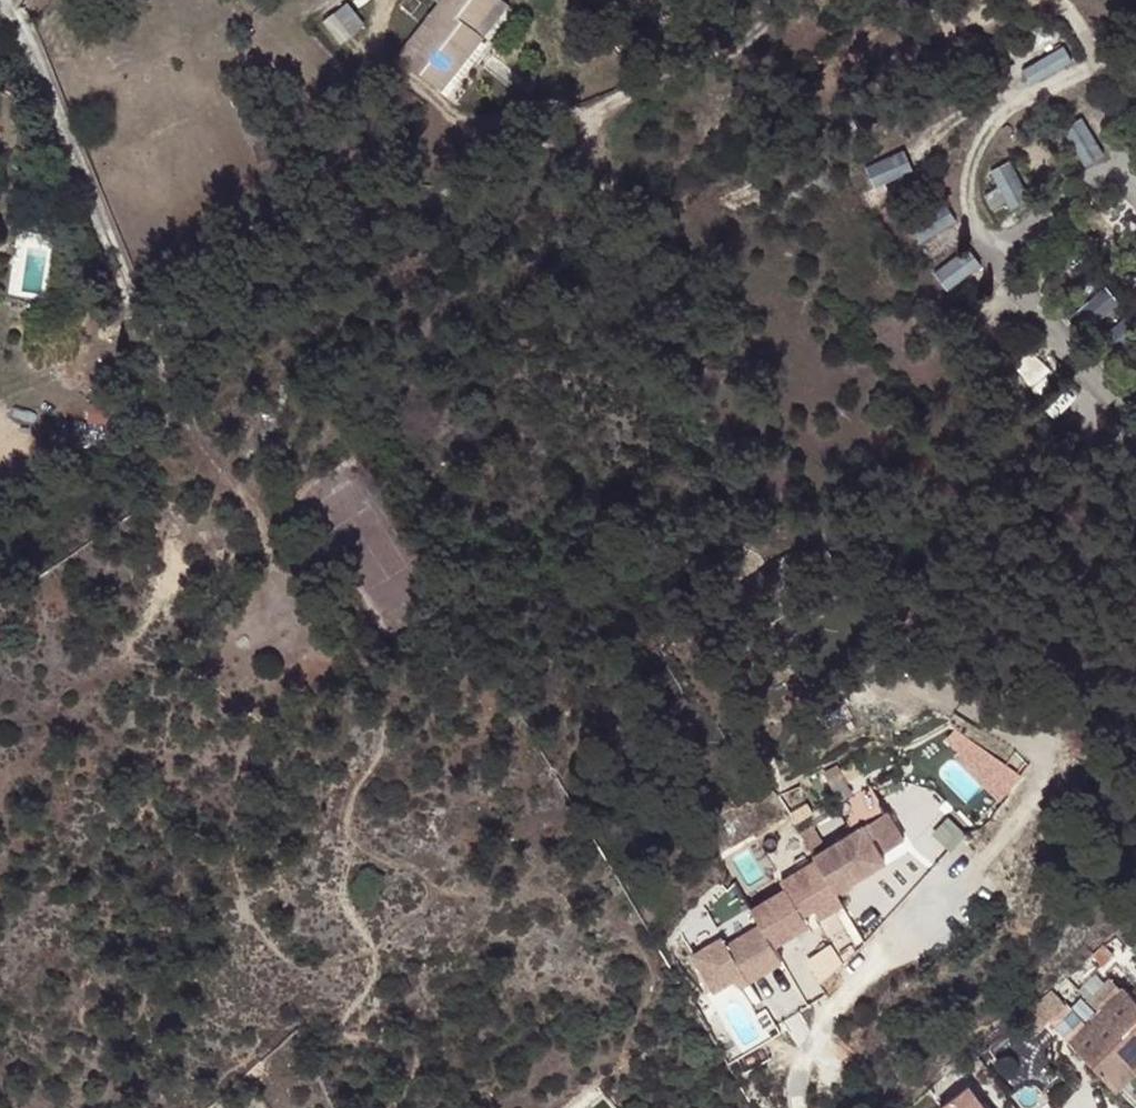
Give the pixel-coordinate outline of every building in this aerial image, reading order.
[(344,40),(371,23),(357,0),(329,18),(344,40)] [(400,55),(443,88),(484,36),(473,28),(458,17),(470,1),(485,13),(496,0),(444,0),(400,55)] [(470,1),(458,17),(473,28),(485,13),(470,1)] [(1039,80),(1080,60),(1073,45),(1032,65),(1039,80)] [(263,124),(245,130),(249,142),(267,135),(263,124)] [(913,147),(873,163),(880,181),(920,165),(913,147)] [(1019,159),(991,170),(1007,209),(1035,198),(1019,159)] [(955,746),(965,736),(951,723),(941,734),(955,746)] [(1018,772),(965,736),(955,746),(951,751),(996,795),(1018,772)] [(882,809),(864,820),(870,831),(881,848),(899,837),(882,809)] [(954,818),(942,832),(960,846),(971,832),(954,818)] [(870,831),(864,820),(858,823),(865,834),(870,831)] [(812,859),(831,889),(880,858),(865,834),(858,823),(809,854),(812,859)] [(831,889),(812,859),(777,881),(781,888),(748,909),(756,923),(770,945),(805,923),(799,914),(811,907),(833,893),(831,889)] [(833,893),(811,907),(816,916),(839,902),(833,893)] [(719,936),(691,953),(712,988),(732,975),(740,971),(745,979),(778,959),(770,945),(756,923),(723,944),(719,936)] [(740,971),(732,975),(738,984),(745,979),(740,971)] [(1066,1004),(1052,986),(1020,1012),(1034,1030),(1066,1004)] [(1122,988),(1070,1040),(1118,1087),(1135,1069),(1135,1002),(1122,988)] [(968,1086),(940,1107),(985,1107),(968,1086)]
